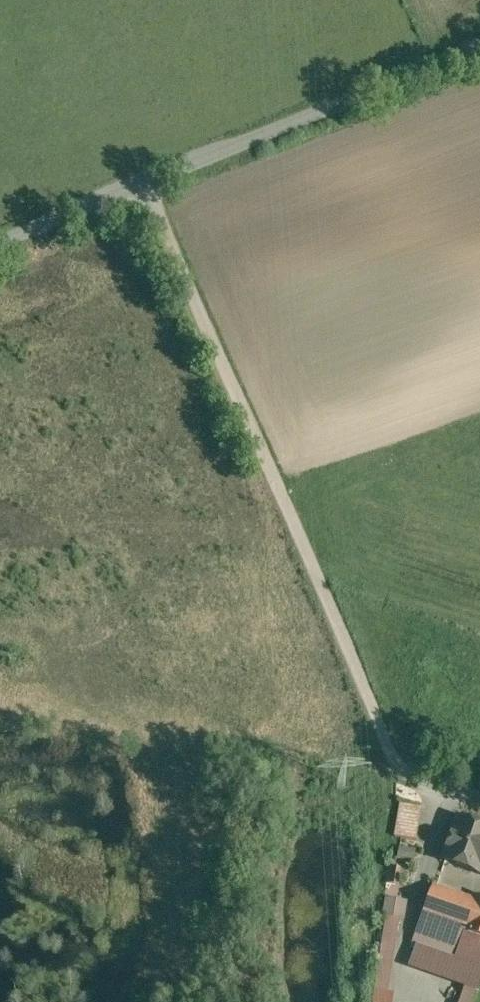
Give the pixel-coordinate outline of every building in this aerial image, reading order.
[(393,835),(416,840),(424,800),(402,795),(393,835)] [(457,820),(443,861),(479,875),(479,828),(457,820)] [(432,884),(411,943),(417,946),(455,959),(463,934),(479,939),(479,897),(475,895),(474,899),(432,884)] [(374,1001),(391,1001),(402,899),(385,897),(374,1001)] [(463,934),(455,959),(417,946),(410,967),(466,987),(461,1001),(470,1001),(474,991),(478,992),(479,987),(479,939),(463,934)]
